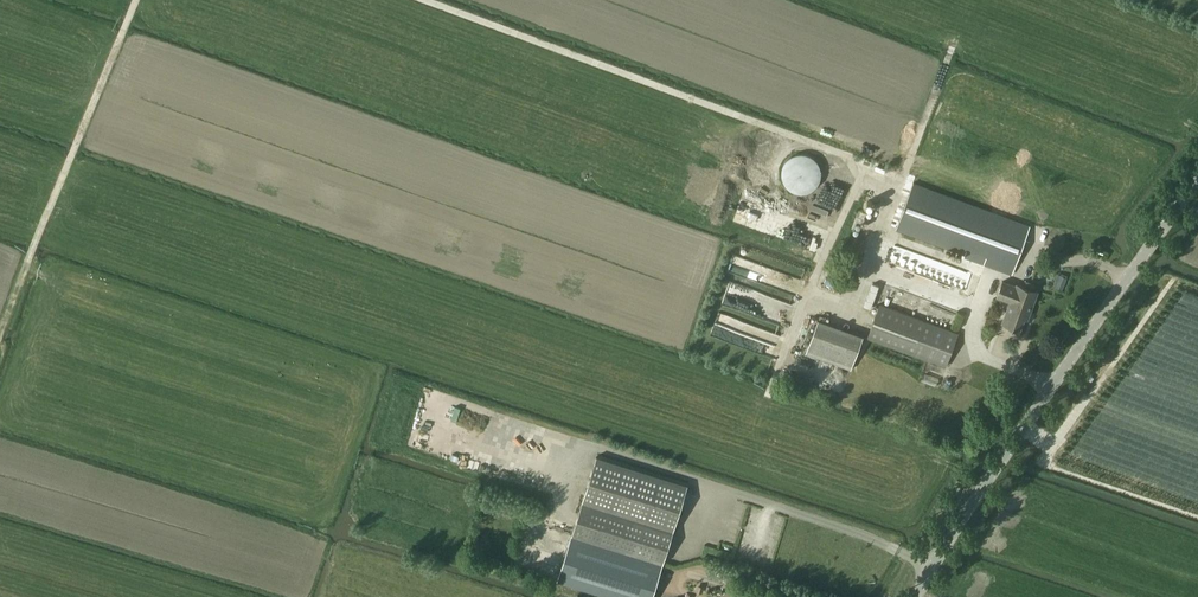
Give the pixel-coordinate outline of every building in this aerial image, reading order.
[(782,173),(783,181),(787,186),(792,190),(798,193),(805,193),(812,190),(817,186),(820,181),(822,175),(821,169),(819,163),(815,158),(808,154),(801,153),(793,155),(787,159),(783,166),(782,173)] [(1029,226),(1001,216),(913,183),(896,228),(965,253),(964,256),(1012,273),(1029,226)] [(783,238),(811,247),(817,230),(790,220),(783,238)] [(932,272),(935,261),(908,254),(907,259),(916,261),(914,268),(932,272)] [(1061,274),(1056,287),(1063,289),(1068,277),(1061,274)] [(1030,298),(1034,300),(1037,291),(1036,291),(1038,284),(1028,280),(1026,287),(1017,284),(1016,286),(1002,281),(997,296),(1002,298),(1004,293),(1007,294),(1007,293),(1029,301),(1030,298)] [(1027,319),(1034,300),(1030,298),(1029,301),(1007,293),(1007,294),(1004,293),(1002,298),(1010,301),(1002,322),(1020,329),(1024,317),(1027,319)] [(946,366),(958,333),(880,304),(868,337),(946,366)] [(726,329),(730,331),(735,318),(720,312),(711,335),(723,339),(726,329)] [(863,336),(817,319),(805,353),(851,369),(863,336)] [(948,366),(947,371),(956,374),(958,369),(948,366)] [(935,384),(937,376),(925,374),(923,381),(935,384)] [(572,535),(557,580),(612,596),(652,596),(688,485),(596,456),(572,535)] [(742,575),(740,583),(748,586),(751,577),(742,575)]
